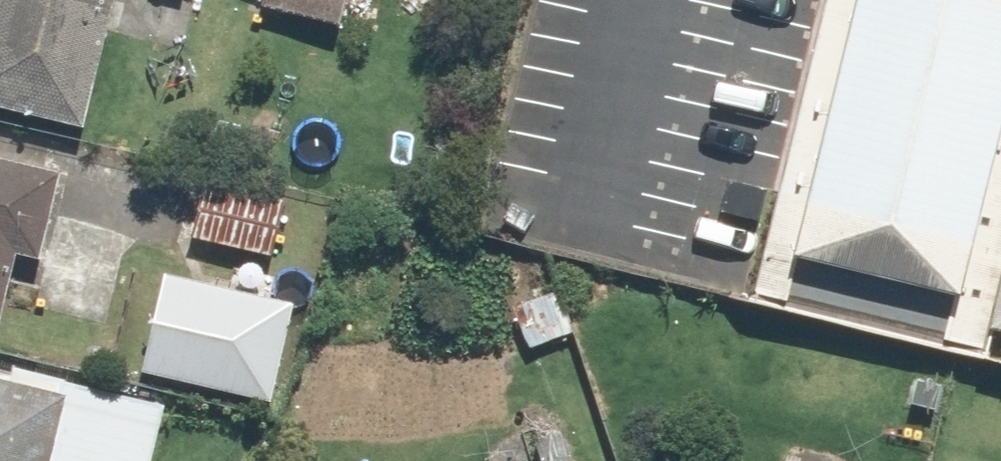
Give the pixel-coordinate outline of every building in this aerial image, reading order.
[(93,122),(122,0),(0,0),(0,100),(93,122)] [(263,1),(347,18),(350,0),(263,0),(263,1)] [(786,204),(993,248),(1000,216),(1000,0),(836,0),(786,204)] [(0,149),(0,301),(15,248),(38,255),(63,167),(0,149)] [(289,194),(210,176),(197,237),(276,255),(289,194)] [(300,293),(172,265),(149,369),(277,397),(300,293)] [(568,287),(523,300),(536,343),(581,330),(568,287)] [(0,363),(0,460),(152,460),(166,401),(0,363)]
